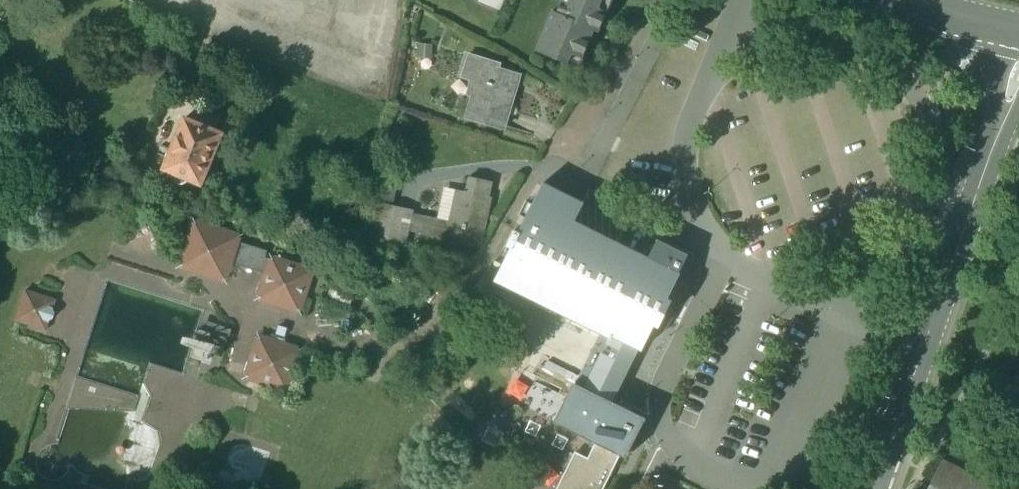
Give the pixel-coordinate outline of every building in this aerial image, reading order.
[(557,13),(552,11),(536,51),(578,69),(593,31),(597,33),(611,0),(563,0),(557,13)] [(499,64),(470,55),(463,78),(476,82),(466,117),(503,128),(518,75),(497,69),(499,64)] [(184,117),(163,168),(171,171),(171,175),(172,178),(175,181),(178,182),(182,182),(185,181),(188,178),(201,183),(221,133),(184,117)] [(490,183),(468,178),(465,193),(487,198),(490,183)] [(542,184),(519,232),(514,230),(507,245),(511,247),(493,283),(515,294),(517,289),(610,335),(583,390),(574,386),(556,423),(594,442),(618,453),(620,454),(624,455),(642,419),(611,403),(638,348),(641,350),(679,274),(648,259),(647,261),(553,215),(564,195),(542,184)] [(457,191),(450,224),(410,215),(406,230),(447,239),(446,241),(477,248),(488,198),(487,198),(465,193),(457,191)] [(411,210),(379,203),(371,243),(402,249),(406,230),(410,215),(411,210)] [(310,268),(273,257),(272,261),(263,258),(266,251),(238,242),(239,239),(235,237),(236,233),(196,220),(194,225),(190,223),(177,264),(181,266),(180,270),(221,283),(222,278),(226,280),(231,264),(263,274),(261,282),(256,297),(260,298),(259,302),(296,314),(297,310),(302,311),(313,274),(309,273),(310,268)] [(147,226),(126,237),(124,245),(127,252),(148,258),(155,255),(158,246),(147,226)] [(54,301),(24,291),(14,322),(44,331),(47,322),(51,320),(53,315),(51,310),(54,301)] [(282,322),(273,319),(270,326),(280,329),(282,322)] [(299,326),(286,322),(282,333),(295,338),(299,326)] [(298,347),(260,335),(259,339),(255,338),(243,375),(247,376),(246,380),(283,392),(285,388),(289,390),(301,353),(296,351),(298,347)] [(512,384),(515,407),(538,404),(535,381),(512,384)] [(574,453),(557,488),(602,488),(618,453),(594,442),(586,459),(574,453)] [(943,460),(929,488),(1001,488),(943,460)]
